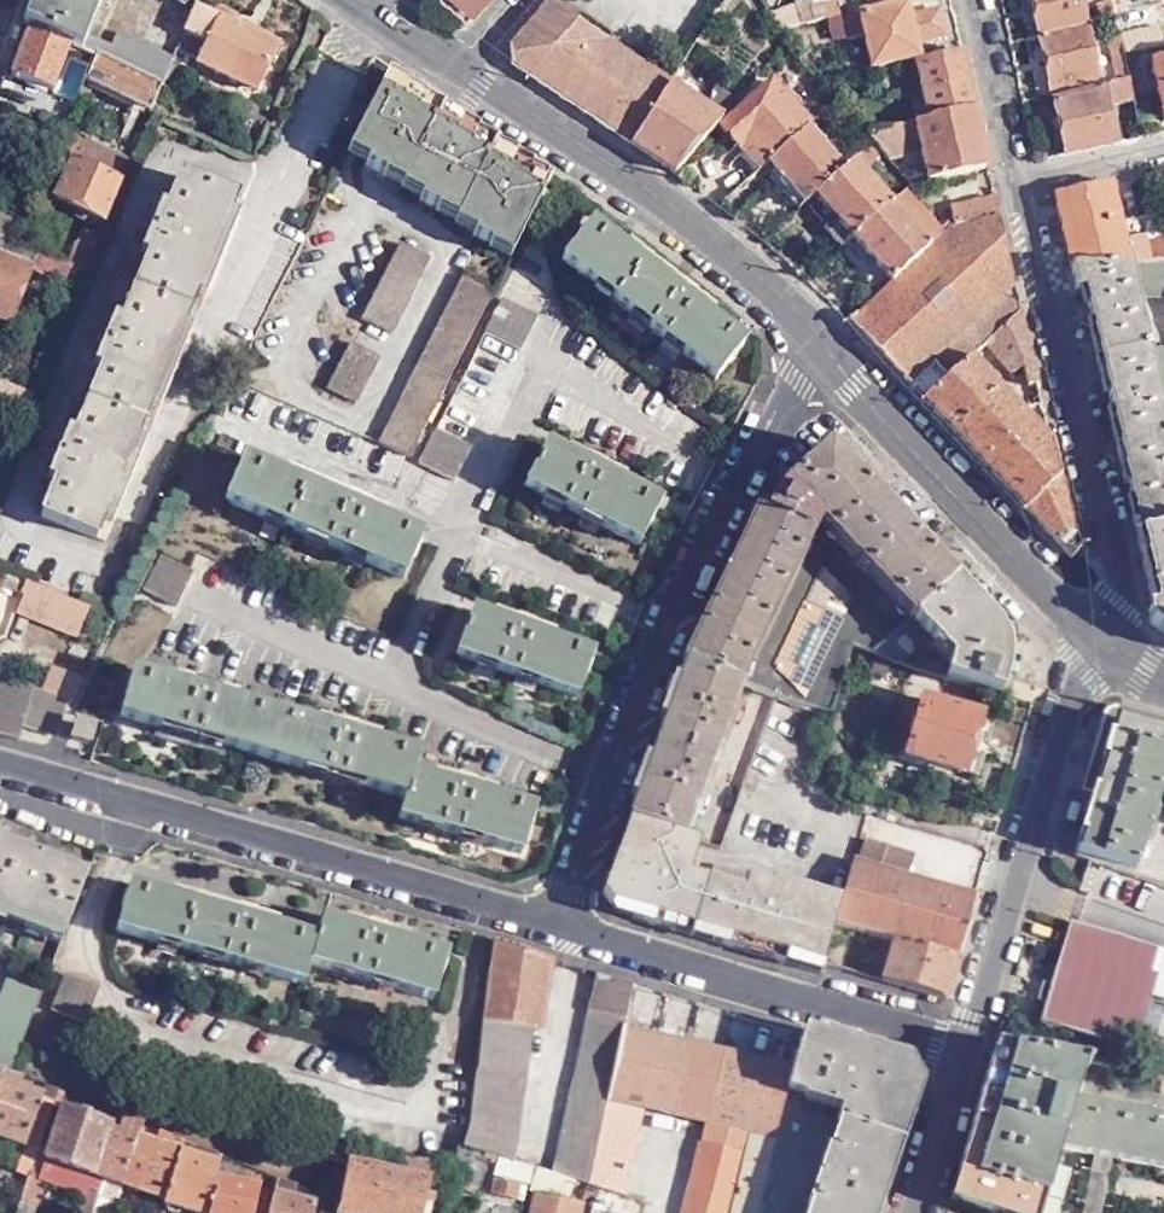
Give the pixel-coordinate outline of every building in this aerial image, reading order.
[(24,20),(31,23),(73,42),(90,51),(98,55),(162,84),(173,58),(174,54),(117,29),(111,42),(86,31),(99,0),(32,0),(24,20)] [(474,8),(466,0),(444,0),(465,17),(474,8)] [(625,139),(665,79),(547,0),(541,0),(509,36),(510,39),(509,43),(509,47),(509,51),(512,54),(515,58),(519,59),(522,60),(526,61),(531,73),(527,74),(625,139)] [(793,22),(832,13),(829,0),(813,0),(804,2),(804,0),(786,0),(786,1),(793,22)] [(1081,22),(1076,0),(1026,0),(1034,33),(1081,22)] [(1093,19),(1096,18),(1109,15),(1106,0),(1090,0),(1093,19)] [(1109,15),(1114,31),(1128,28),(1123,10),(1120,0),(1106,0),(1109,15)] [(793,22),(786,1),(760,10),(767,28),(793,22)] [(905,17),(902,2),(837,17),(842,39),(860,35),(868,65),(914,55),(912,40),(939,34),(934,10),(905,17)] [(277,47),(196,3),(177,48),(212,67),(210,72),(234,84),(236,80),(256,90),(277,47)] [(1123,10),(1128,28),(1155,21),(1149,5),(1123,10)] [(1109,15),(1096,18),(1109,78),(1124,75),(1119,52),(1114,31),(1109,15)] [(842,39),(837,17),(822,20),(827,42),(842,39)] [(1119,52),(1159,43),(1155,21),(1128,28),(1114,31),(1119,52)] [(1094,75),(1081,22),(1034,33),(1047,87),(1094,75)] [(73,42),(31,23),(12,74),(21,77),(55,90),(60,78),(73,42)] [(98,55),(90,51),(81,72),(89,76),(98,55)] [(970,106),(958,54),(914,66),(925,116),(970,106)] [(89,76),(86,81),(152,110),(162,84),(98,55),(89,76)] [(1163,120),(1163,57),(1145,61),(1161,121),(1163,120)] [(394,75),(383,70),(345,147),(362,156),(362,159),(380,168),(380,172),(399,182),(399,185),(416,193),(417,197),(432,204),(433,208),(451,217),(452,220),(472,229),(473,233),(486,241),(489,245),(506,253),(545,174),(458,117),(420,94),(420,92),(394,75)] [(1048,93),(1061,150),(1110,140),(1101,104),(1129,97),(1124,75),(1109,78),(1048,93)] [(74,84),(60,78),(55,90),(21,77),(16,92),(63,111),(74,84)] [(718,114),(665,79),(625,139),(670,170),(718,114)] [(803,126),(805,123),(767,80),(717,124),(754,168),(757,166),(803,126)] [(912,119),(924,177),(984,165),(970,106),(925,116),(912,119)] [(878,150),(885,157),(904,151),(897,123),(860,131),(869,140),(878,150)] [(757,166),(793,208),(808,196),(838,166),(803,126),(757,166)] [(123,181),(132,159),(72,132),(63,153),(73,157),(123,181)] [(878,150),(869,140),(848,159),(858,169),(878,150)] [(86,268),(123,181),(73,157),(55,196),(89,211),(68,261),(86,268)] [(848,159),(838,166),(808,196),(831,218),(848,235),(887,199),(858,169),(848,159)] [(40,513),(104,539),(245,200),(181,174),(160,223),(153,221),(147,235),(154,238),(114,335),(107,332),(100,348),(107,352),(67,448),(60,445),(53,462),(60,465),(40,513)] [(1115,219),(1106,179),(1048,192),(1065,265),(1142,263),(1142,258),(1142,241),(1140,216),(1115,219)] [(902,186),(887,199),(926,242),(941,229),(902,186)] [(995,213),(991,194),(947,205),(949,224),(995,213)] [(848,235),(888,278),(926,242),(887,199),(848,235)] [(0,213),(0,235),(4,237),(11,217),(0,213)] [(845,319),(919,399),(966,354),(982,340),(1016,308),(995,213),(949,224),(941,229),(926,242),(888,278),(845,319)] [(848,235),(831,218),(821,227),(838,243),(848,235)] [(708,379),(736,344),(584,221),(556,255),(708,379)] [(37,250),(4,237),(0,235),(0,315),(11,319),(31,268),(37,250)] [(389,331),(428,255),(396,239),(358,316),(389,331)] [(1142,258),(1163,257),(1163,240),(1142,241),(1142,258)] [(86,268),(68,261),(37,250),(31,268),(79,286),(86,268)] [(1159,411),(1163,410),(1163,344),(1146,348),(1134,297),(1163,296),(1163,263),(1142,263),(1065,265),(1071,288),(1080,286),(1153,605),(1144,607),(1147,622),(1163,633),(1163,430),(1159,411)] [(407,453),(489,288),(459,272),(374,438),(407,453)] [(517,354),(535,321),(502,302),(484,336),(517,354)] [(1016,308),(982,340),(1006,367),(1019,365),(1029,362),(1016,308)] [(354,400),(377,352),(347,337),(323,385),(354,400)] [(1072,549),(1046,437),(966,354),(919,399),(1066,556),(1072,549)] [(1033,380),(1029,362),(1019,365),(1023,382),(1033,380)] [(28,409),(34,394),(1,380),(0,382),(0,397),(28,409)] [(451,485),(469,449),(433,432),(416,467),(451,485)] [(634,542),(655,503),(541,444),(522,484),(634,542)] [(851,647),(878,658),(951,583),(823,447),(784,484),(782,484),(764,511),(758,509),(685,657),(737,685),(767,699),(788,707),(829,718),(850,653),(851,647)] [(401,576),(418,537),(241,459),(223,499),(401,576)] [(173,604),(191,573),(161,555),(142,587),(173,604)] [(26,579),(8,571),(3,584),(21,592),(26,579)] [(90,605),(30,580),(17,611),(77,637),(90,605)] [(878,658),(907,669),(992,694),(1001,696),(1007,676),(1008,671),(1009,666),(1009,660),(1008,656),(1007,650),(1005,646),(1003,641),(1000,637),(973,607),(951,583),(878,658)] [(573,695),(587,654),(467,612),(453,652),(573,695)] [(683,835),(737,685),(684,660),(626,818),(647,825),(683,835)] [(40,689),(66,700),(76,675),(50,664),(40,689)] [(408,772),(413,753),(130,668),(116,710),(400,795),(395,814),(519,852),(531,810),(408,772)] [(18,739),(24,725),(54,736),(67,700),(66,700),(40,689),(6,675),(0,692),(0,732),(18,739)] [(974,774),(990,721),(906,696),(894,736),(907,741),(905,752),(974,774)] [(1163,758),(1163,757),(1163,722),(1117,708),(1117,707),(1112,706),(1108,707),(1104,708),(1102,710),(1100,713),(1099,716),(1099,717),(1078,790),(1087,793),(1075,835),(1078,835),(1072,855),(1082,859),(1128,875),(1153,791),(1163,794),(1163,758)] [(85,739),(90,723),(73,717),(67,733),(85,739)] [(817,973),(832,919),(839,896),(746,870),(743,881),(690,865),(697,841),(683,835),(647,825),(626,818),(599,893),(605,903),(609,904),(632,911),(629,919),(689,936),(746,952),(817,973)] [(855,860),(849,858),(839,896),(832,919),(892,937),(955,956),(973,895),(910,876),(916,853),(861,838),(855,860)] [(0,840),(0,905),(65,930),(87,871),(0,840)] [(1128,875),(1082,859),(1073,891),(1163,923),(1163,888),(1128,875)] [(431,998),(443,956),(317,919),(311,938),(125,883),(113,925),(300,981),(306,961),(431,998)] [(607,912),(629,919),(632,911),(609,904),(607,912)] [(1145,970),(1152,947),(1066,923),(1038,1021),(1096,1038),(1097,1035),(1132,1044),(1152,972),(1145,970)] [(892,937),(879,982),(942,1001),(955,956),(892,937)] [(489,939),(460,1143),(488,1152),(511,1159),(528,1027),(535,1028),(547,957),(489,939)] [(12,1069),(25,1035),(47,978),(15,966),(0,1001),(0,1064),(12,1069)] [(84,1020),(97,986),(63,974),(51,1007),(84,1020)] [(620,1026),(630,985),(594,974),(550,1171),(574,1178),(586,1181),(620,1026)] [(620,1026),(586,1181),(596,1184),(588,1212),(636,1212),(641,1198),(625,1193),(642,1107),(704,1121),(723,1050),(620,1026)] [(917,1087),(904,1062),(800,1033),(791,1065),(772,1136),(752,1212),(879,1212),(917,1087)] [(1084,1061),(993,1044),(946,1204),(978,1212),(1038,1212),(1057,1148),(1073,1098),(1084,1061)] [(749,1130),(772,1136),(791,1065),(723,1050),(704,1121),(749,1130)] [(36,1148),(52,1098),(0,1076),(0,1135),(36,1148)] [(1073,1098),(1057,1148),(1163,1167),(1163,1115),(1073,1098)] [(90,1172),(106,1126),(108,1121),(59,1103),(41,1156),(42,1156),(90,1172)] [(101,1174),(121,1181),(137,1134),(142,1119),(123,1111),(116,1130),(101,1174)] [(749,1130),(704,1121),(699,1141),(696,1140),(678,1212),(727,1212),(749,1130)] [(153,1140),(137,1134),(121,1181),(164,1195),(180,1149),(184,1136),(159,1126),(153,1140)] [(749,1130),(727,1212),(752,1212),(772,1136),(749,1130)] [(319,1157),(345,1163),(333,1212),(421,1212),(428,1178),(422,1177),(426,1158),(409,1155),(398,1153),(393,1172),(346,1161),(349,1145),(322,1139),(319,1157)] [(460,1143),(453,1145),(450,1162),(457,1167),(455,1181),(477,1187),(488,1152),(464,1145),(460,1143)] [(195,1212),(205,1212),(213,1174),(216,1161),(180,1149),(164,1195),(162,1202),(195,1212)] [(1094,1155),(1084,1212),(1102,1212),(1112,1158),(1094,1155)] [(44,1179),(80,1192),(82,1192),(86,1186),(96,1190),(101,1176),(90,1172),(42,1156),(36,1175),(36,1176),(44,1179)] [(582,1201),(569,1198),(574,1178),(550,1171),(539,1168),(533,1191),(528,1212),(579,1212),(582,1201)] [(36,1175),(28,1172),(20,1198),(36,1203),(44,1179),(36,1176),(36,1175)] [(115,1197),(121,1181),(101,1174),(101,1176),(96,1190),(115,1197)] [(253,1183),(213,1174),(205,1212),(247,1212),(253,1183)] [(519,1186),(494,1181),(491,1194),(516,1200),(519,1186)] [(96,1190),(86,1186),(82,1192),(80,1192),(74,1212),(88,1212),(96,1190)] [(263,1212),(307,1212),(309,1201),(267,1192),(263,1212)] [(20,1198),(14,1212),(32,1212),(36,1203),(20,1198)]
